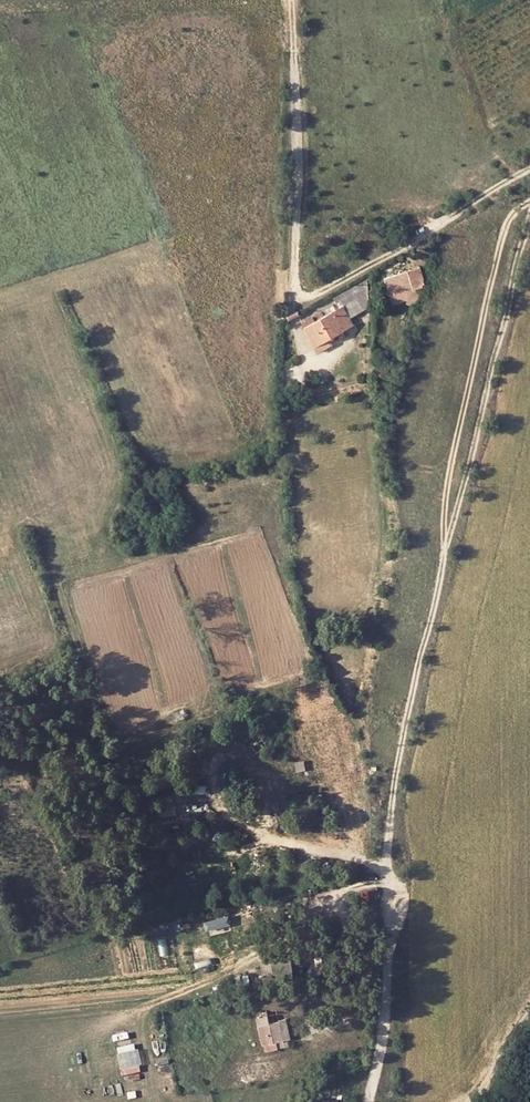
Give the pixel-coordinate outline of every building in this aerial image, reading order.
[(383,274),(385,278),(416,268),(414,263),(383,274)] [(423,265),(416,268),(385,278),(394,302),(408,297),(407,303),(414,305),(425,274),(423,265)] [(314,321),(303,327),(314,345),(326,338),(352,322),(349,317),(368,306),(366,279),(334,297),(337,302),(339,306),(333,310),(314,321)] [(312,317),(301,323),(303,327),(314,321),(312,317)] [(326,338),(314,345),(316,350),(329,344),(326,338)] [(163,815),(176,814),(173,794),(160,795),(163,815)] [(204,918),(206,929),(230,925),(229,915),(204,918)] [(277,958),(271,959),(271,955),(261,957),(262,971),(290,967),(290,956),(277,958)] [(347,981),(344,975),(325,984),(328,990),(347,981)] [(347,981),(328,990),(330,994),(349,986),(347,981)] [(285,1013),(279,1014),(282,1039),(289,1038),(285,1013)] [(279,1014),(269,1015),(268,1014),(262,1014),(259,1014),(262,1042),(282,1039),(279,1014)] [(119,1069),(128,1068),(129,1074),(139,1073),(137,1038),(127,1038),(128,1048),(117,1049),(119,1069)]
